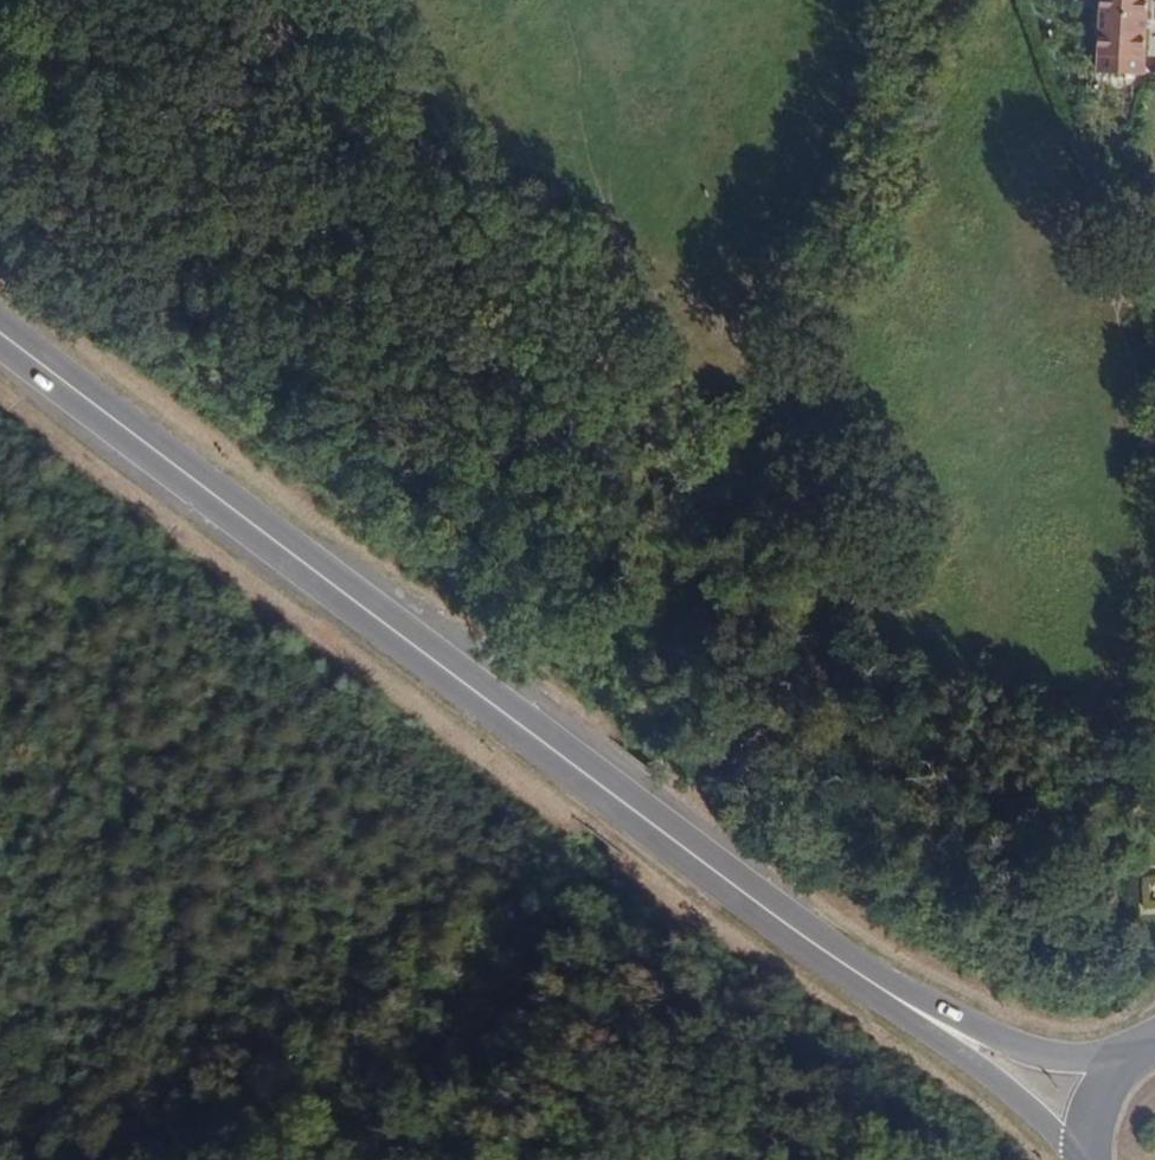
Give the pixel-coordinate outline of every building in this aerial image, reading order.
[(1097,73),(1143,75),(1147,0),(1100,0),(1097,73)]
